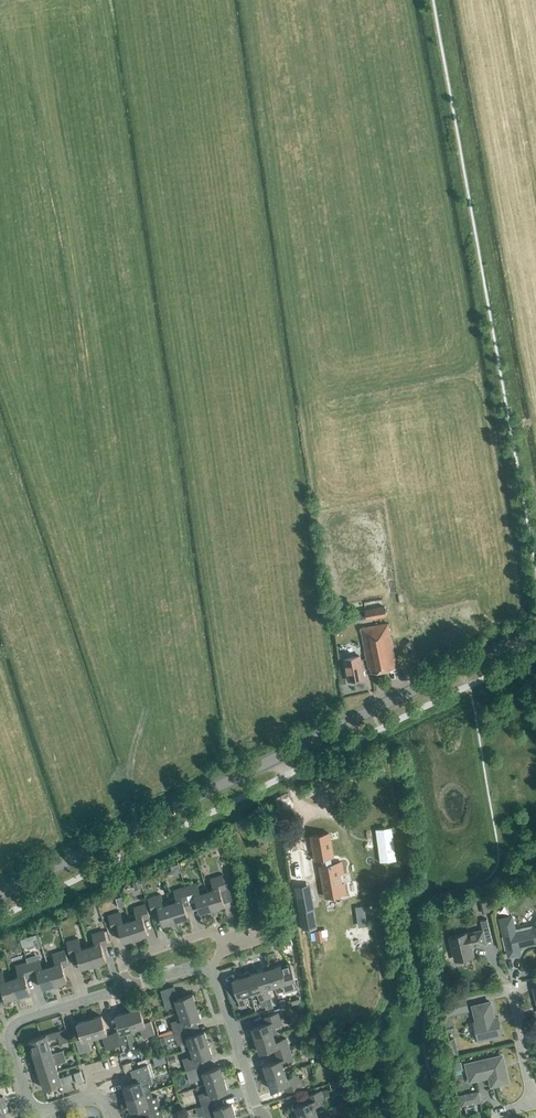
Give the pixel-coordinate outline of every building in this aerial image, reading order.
[(365,610),(367,620),(386,616),(385,606),(365,610)] [(398,668),(389,623),(361,628),(369,668),(371,668),(372,673),(398,668)] [(349,681),(364,678),(359,656),(344,659),(349,681)] [(396,860),(391,828),(376,830),(381,862),(396,860)] [(329,833),(311,836),(316,860),(321,859),(322,865),(320,866),(326,897),(333,896),(333,895),(340,893),(341,895),(345,894),(343,883),(341,884),(340,875),(343,874),(341,862),(332,864),(331,857),(333,857),(329,833)] [(206,892),(213,912),(218,911),(217,908),(225,905),(220,890),(226,888),(222,875),(210,879),(214,889),(206,892)] [(213,912),(206,892),(200,894),(197,883),(185,887),(192,909),(198,907),(200,913),(207,911),(208,914),(213,912)] [(186,911),(192,909),(185,887),(174,891),(177,901),(170,903),(176,924),(182,923),(181,919),(188,917),(186,911)] [(311,892),(297,895),(298,899),(303,930),(316,928),(312,909),(314,909),(311,897),(311,892)] [(176,924),(170,903),(163,905),(160,895),(148,899),(153,912),(159,910),(163,925),(171,922),(172,926),(176,924)] [(483,914),(490,913),(490,911),(491,911),(488,898),(484,899),(485,900),(479,901),(483,914)] [(130,921),(136,941),(142,940),(141,936),(148,934),(143,919),(149,917),(145,904),(133,908),(137,918),(130,921)] [(136,941),(130,921),(123,923),(120,912),(108,916),(112,929),(119,927),(123,942),(131,940),(132,943),(136,941)] [(513,915),(498,918),(503,936),(501,937),(505,950),(506,950),(508,958),(522,955),(520,947),(532,944),(533,942),(535,944),(535,921),(532,928),(528,929),(528,927),(516,930),(513,915)] [(492,941),(489,927),(487,919),(480,921),(482,930),(468,933),(467,933),(449,937),(454,959),(473,955),(471,946),(476,945),(476,946),(486,944),(485,943),(492,941)] [(316,942),(324,941),(323,930),(314,931),(316,942)] [(88,947),(94,967),(100,966),(99,963),(106,961),(101,946),(107,944),(103,931),(92,934),(95,945),(88,947)] [(94,967),(88,947),(81,949),(78,939),(66,942),(70,955),(77,953),(82,968),(89,966),(90,969),(94,967)] [(49,967),(55,988),(60,986),(59,983),(67,981),(62,966),(69,964),(64,951),(53,954),(56,965),(49,967)] [(55,988),(49,967),(43,969),(39,959),(27,962),(31,976),(37,974),(42,988),(50,986),(51,989),(55,988)] [(25,978),(31,976),(27,962),(16,966),(19,977),(12,979),(18,999),(24,998),(23,995),(30,992),(25,978)] [(272,964),(267,966),(274,986),(276,994),(283,991),(284,994),(299,989),(290,962),(281,965),(273,967),(272,964)] [(267,989),(274,986),(267,966),(263,967),(264,970),(256,973),(265,1001),(271,999),(267,989)] [(12,979),(6,981),(2,970),(0,971),(0,986),(1,985),(5,1000),(13,998),(14,1001),(18,999),(12,979)] [(265,1001),(256,973),(249,975),(248,972),(243,973),(250,994),(257,992),(260,1003),(265,1001)] [(243,996),(250,994),(243,973),(239,975),(240,978),(232,980),(241,1009),(247,1007),(243,996)] [(179,1012),(196,1006),(193,994),(178,999),(174,986),(161,990),(166,1008),(177,1005),(179,1012)] [(281,1008),(287,1006),(284,998),(278,1000),(281,1008)] [(494,1018),(490,1002),(473,1006),(476,1022),(474,1023),(477,1034),(473,1034),(475,1041),(501,1035),(496,1018),(494,1018)] [(179,1012),(175,1013),(177,1019),(170,1021),(174,1033),(187,1029),(186,1023),(200,1019),(196,1006),(179,1012)] [(133,1030),(140,1028),(143,1039),(155,1035),(151,1021),(144,1023),(140,1008),(127,1012),(133,1030)] [(138,1045),(133,1030),(127,1012),(115,1016),(120,1031),(113,1033),(118,1047),(130,1043),(131,1048),(138,1045)] [(252,1041),(273,1035),(278,1034),(276,1027),(281,1025),(278,1013),(265,1017),(267,1024),(252,1028),(254,1035),(251,1036),(252,1041)] [(118,1047),(113,1033),(107,1035),(101,1016),(89,1020),(94,1038),(101,1035),(106,1050),(118,1047)] [(88,1040),(94,1038),(89,1020),(77,1024),(81,1038),(75,1040),(80,1054),(91,1050),(88,1040)] [(66,1029),(60,1031),(63,1042),(69,1040),(66,1029)] [(191,1049),(208,1043),(204,1031),(189,1036),(187,1029),(174,1033),(178,1045),(188,1041),(191,1049)] [(33,1053),(50,1047),(47,1040),(58,1037),(57,1032),(29,1041),(33,1053)] [(276,1054),(290,1050),(286,1038),(275,1042),(273,1035),(252,1041),(254,1046),(257,1045),(260,1053),(274,1048),(276,1054)] [(186,1070),(204,1065),(202,1059),(212,1056),(208,1043),(191,1049),(193,1055),(182,1058),(186,1070)] [(36,1065),(64,1056),(62,1050),(52,1054),(50,1047),(33,1053),(36,1065)] [(458,1055),(457,1047),(448,1049),(450,1057),(458,1055)] [(264,1078),(285,1072),(283,1065),(293,1062),(290,1050),(276,1054),(278,1060),(263,1065),(266,1072),(263,1074),(264,1078)] [(169,1064),(177,1061),(175,1054),(167,1057),(169,1064)] [(40,1077),(57,1071),(55,1064),(66,1061),(64,1056),(36,1065),(40,1077)] [(507,1082),(501,1056),(466,1064),(470,1081),(492,1076),(494,1085),(507,1082)] [(462,1064),(454,1066),(455,1073),(463,1072),(462,1064)] [(123,1087),(127,1099),(144,1093),(151,1091),(149,1085),(152,1084),(147,1065),(130,1071),(134,1083),(123,1087)] [(206,1084),(224,1079),(220,1067),(206,1071),(204,1065),(186,1070),(189,1082),(204,1077),(206,1084)] [(57,1071),(40,1077),(44,1089),(72,1080),(70,1074),(59,1078),(57,1071)] [(285,1072),(264,1078),(266,1083),(269,1082),(271,1090),(286,1085),(288,1091),(301,1087),(297,1075),(287,1079),(285,1072)] [(201,1106),(215,1102),(213,1095),(228,1091),(224,1079),(206,1084),(208,1090),(197,1094),(201,1106)] [(316,1113),(314,1107),(325,1103),(323,1097),(329,1095),(328,1089),(321,1091),(308,1095),(310,1102),(295,1106),(298,1114),(295,1115),(295,1117),(300,1117),(316,1113)] [(461,1105),(480,1102),(478,1092),(459,1096),(461,1105)] [(138,1115),(160,1108),(157,1097),(146,1100),(144,1093),(127,1099),(131,1111),(136,1110),(138,1115)] [(236,1116),(232,1103),(217,1108),(215,1102),(201,1106),(205,1117),(215,1114),(217,1117),(228,1117),(236,1116)] [(467,1115),(474,1113),(472,1106),(465,1108),(467,1115)] [(160,1108),(138,1115),(139,1117),(164,1117),(160,1108)]
